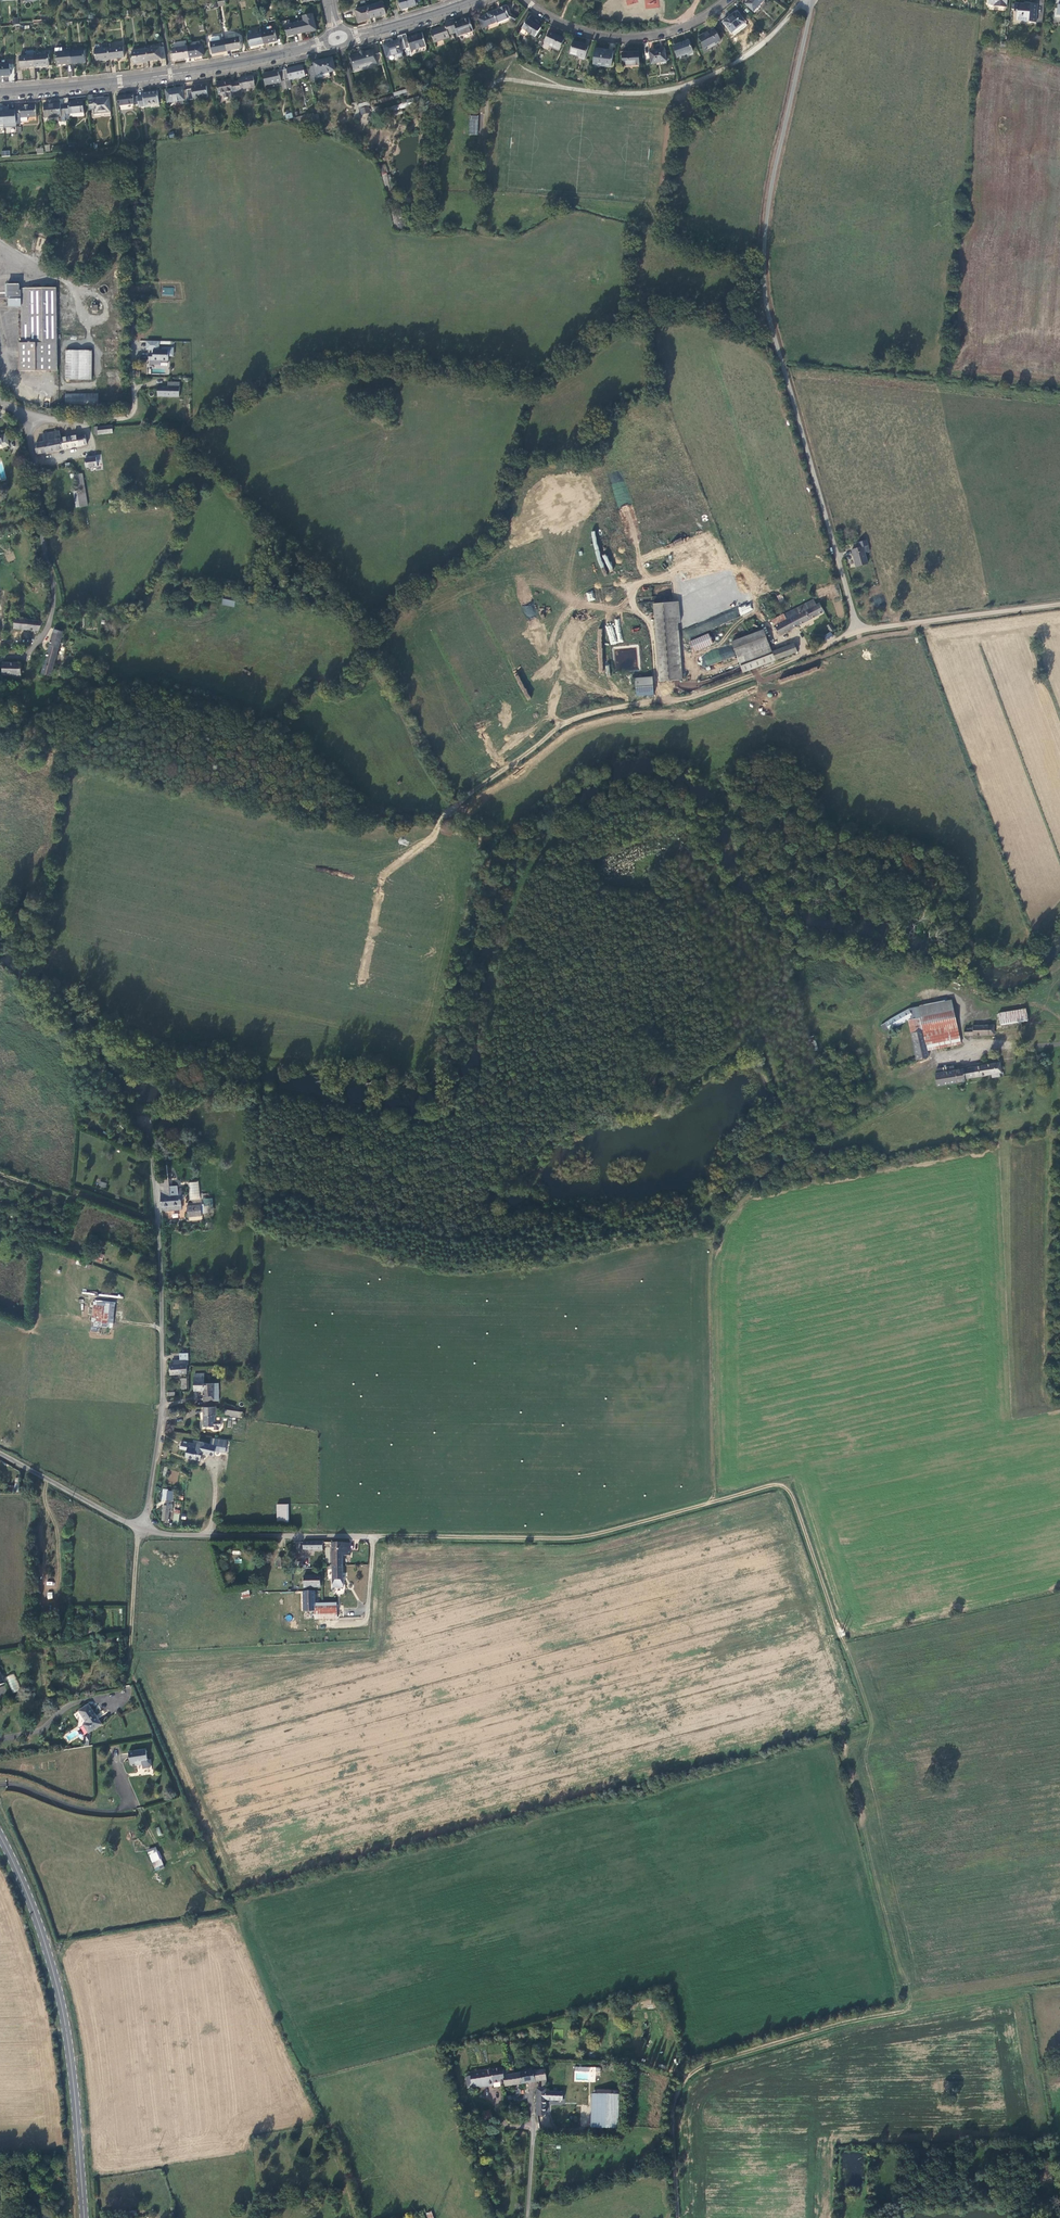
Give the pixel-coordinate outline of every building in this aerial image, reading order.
[(409,7),(407,0),(399,0),(402,9),(405,8),(409,7)] [(645,8),(659,8),(659,0),(645,0),(645,8)] [(747,2),(755,10),(764,0),(749,0),(747,2)] [(382,3),(367,7),(370,18),(377,16),(385,14),(382,3)] [(1036,23),(1037,4),(1027,3),(1027,4),(1024,4),(1024,3),(1015,3),(1014,8),(1018,8),(1018,12),(1018,14),(1017,14),(1017,20),(1023,20),(1029,20),(1029,22),(1036,23)] [(364,20),(370,18),(367,7),(355,10),(359,22),(364,20)] [(500,10),(497,12),(501,22),(509,18),(509,16),(504,7),(499,9),(500,10)] [(733,15),(726,21),(735,32),(747,22),(738,11),(733,15)] [(497,24),(501,22),(497,12),(492,14),(492,12),(486,15),(487,16),(482,18),(483,19),(479,21),(484,30),(489,28),(488,27),(497,23),(497,24)] [(303,22),(298,23),(301,33),(316,30),(312,13),(302,16),(303,22)] [(454,24),(453,20),(447,22),(452,35),(458,33),(459,37),(473,32),(468,19),(454,24)] [(537,23),(531,19),(524,28),(538,37),(544,28),(537,23)] [(448,37),(452,35),(447,22),(443,23),(445,27),(430,32),(434,44),(449,39),(448,37)] [(287,37),(301,33),(298,23),(285,26),(287,37)] [(708,49),(723,41),(716,28),(710,31),(707,33),(708,35),(703,38),(708,49)] [(274,30),(261,33),(263,44),(277,41),(274,30)] [(249,47),(263,44),(261,33),(261,32),(246,36),(249,47)] [(559,35),(552,32),(546,45),(561,52),(567,39),(559,35)] [(406,39),(405,35),(401,36),(405,50),(409,49),(410,53),(426,48),(421,34),(406,39)] [(231,39),(224,40),(226,52),(241,49),(238,35),(230,36),(231,39)] [(401,51),(405,50),(401,36),(397,38),(398,41),(383,46),(387,58),(402,53),(401,51)] [(211,54),(226,52),(224,40),(219,41),(219,38),(217,37),(210,38),(209,39),(210,43),(209,43),(211,54)] [(684,42),(676,45),(680,56),(695,50),(691,39),(684,42)] [(584,45),(576,42),(572,55),(587,59),(591,47),(584,45)] [(201,45),(187,48),(189,58),(203,56),(201,45)] [(122,47),(107,48),(108,60),(123,58),(122,47)] [(174,60),(189,58),(187,48),(187,47),(172,49),(174,60)] [(94,61),(108,60),(107,48),(93,50),(94,61)] [(159,48),(145,50),(146,62),(160,60),(160,59),(159,48)] [(658,50),(651,52),(654,64),(670,60),(667,48),(658,50)] [(56,66),(71,64),(70,52),(62,53),(61,49),(54,49),(56,66)] [(607,50),(598,49),(597,65),(615,66),(616,51),(607,50)] [(133,64),(146,62),(145,50),(131,52),(133,64)] [(20,68),(33,67),(32,56),(32,51),(25,52),(26,56),(19,57),(20,68)] [(83,51),(70,52),(71,64),(84,62),(83,51)] [(358,55),(349,57),(353,72),(357,71),(358,67),(364,66),(370,64),(375,66),(377,65),(373,51),(365,53),(361,52),(358,55)] [(633,51),(625,52),(626,64),(642,64),(642,51),(633,51)] [(47,55),(32,56),(33,67),(48,66),(47,55)] [(313,67),(307,69),(310,83),(317,82),(316,77),(334,73),(331,60),(313,64),(313,67)] [(0,65),(0,76),(10,75),(9,64),(0,65)] [(286,70),(282,71),(286,89),(290,88),(289,80),(304,77),(301,66),(286,69),(286,70)] [(281,91),(286,89),(282,71),(277,72),(277,71),(262,74),(264,86),(279,82),(281,91)] [(238,82),(234,83),(236,92),(240,91),(240,90),(254,87),(252,77),(238,79),(238,82)] [(222,99),(237,96),(236,92),(234,83),(230,84),(229,81),(216,83),(218,95),(221,94),(222,99)] [(190,89),(186,90),(187,99),(187,101),(207,98),(205,87),(196,88),(196,86),(190,87),(190,89)] [(254,90),(254,87),(240,90),(240,91),(236,92),(237,96),(237,97),(241,96),(241,93),(254,90)] [(183,100),(187,99),(186,90),(182,91),(181,88),(165,91),(167,103),(183,100)] [(142,97),(137,97),(138,105),(139,107),(144,107),(144,108),(158,106),(156,92),(142,94),(142,97)] [(134,106),(138,105),(137,97),(133,98),(132,95),(116,97),(117,106),(133,104),(134,106)] [(93,114),(110,111),(108,98),(92,100),(91,96),(87,96),(89,110),(93,109),(93,114)] [(419,97),(408,101),(409,107),(421,104),(419,97)] [(68,104),(64,105),(65,121),(67,121),(69,121),(69,116),(83,115),(82,101),(68,102),(68,104)] [(61,125),(66,125),(66,124),(65,121),(64,105),(60,105),(59,103),(50,104),(50,105),(43,105),(45,121),(61,119),(61,125)] [(19,109),(15,109),(16,123),(16,124),(20,124),(20,122),(27,122),(27,118),(36,117),(35,105),(19,106),(19,109)] [(4,119),(5,123),(16,123),(15,109),(11,109),(11,106),(0,107),(0,119),(4,119)] [(477,136),(478,118),(470,117),(469,136),(477,136)] [(515,218),(511,213),(504,220),(499,214),(494,219),(502,227),(506,223),(508,224),(515,218)] [(114,278),(117,278),(122,278),(123,278),(123,269),(114,269),(114,278)] [(107,285),(104,284),(102,285),(100,286),(99,289),(100,291),(102,292),(104,293),(106,293),(107,292),(109,290),(109,288),(108,286),(107,285)] [(58,371),(56,288),(22,288),(22,291),(20,291),(20,285),(7,285),(8,297),(11,297),(11,299),(9,299),(10,307),(22,307),(22,343),(20,343),(20,371),(58,371)] [(162,295),(173,296),(174,287),(163,287),(162,295)] [(161,341),(148,341),(148,350),(154,350),(154,353),(149,353),(149,360),(171,361),(171,349),(161,349),(161,341)] [(92,380),(92,350),(66,350),(66,379),(92,380)] [(169,386),(158,386),(158,397),(181,397),(181,382),(169,382),(169,386)] [(66,405),(98,405),(98,393),(66,393),(66,405)] [(113,433),(114,425),(98,427),(98,434),(113,433)] [(62,449),(60,438),(61,438),(59,431),(43,434),(44,442),(35,444),(37,454),(62,449)] [(87,444),(85,434),(61,438),(60,438),(62,449),(87,444)] [(97,463),(96,457),(85,459),(86,468),(98,466),(97,463)] [(85,489),(83,474),(75,475),(77,490),(85,489)] [(88,505),(85,489),(77,490),(78,491),(80,507),(88,505)] [(863,551),(869,549),(867,544),(864,545),(851,548),(856,565),(866,562),(863,551)] [(593,591),(586,592),(588,601),(595,600),(593,591)] [(779,602),(784,600),(781,594),(776,596),(779,602)] [(237,597),(225,595),(222,605),(234,608),(237,597)] [(779,634),(823,611),(819,603),(815,604),(812,599),(799,606),(793,609),(796,614),(775,625),(779,634)] [(677,602),(653,604),(659,681),(679,679),(674,630),(680,629),(677,602)] [(696,634),(754,612),(751,603),(693,625),(696,634)] [(523,607),(524,616),(533,615),(533,606),(523,607)] [(772,619),(775,625),(796,614),(793,609),(785,613),(784,612),(772,619)] [(830,630),(834,628),(825,616),(822,618),(830,630)] [(39,630),(45,618),(36,617),(34,620),(15,618),(14,628),(39,630)] [(757,626),(754,619),(745,624),(748,630),(757,626)] [(51,675),(63,632),(54,629),(42,674),(51,675)] [(741,666),(771,654),(770,651),(762,630),(731,642),(741,666)] [(830,631),(823,636),(826,640),(833,635),(830,631)] [(713,643),(709,633),(690,641),(694,650),(713,643)] [(793,642),(770,651),(771,654),(773,659),(796,650),(793,642)] [(699,656),(703,668),(735,656),(731,644),(699,656)] [(22,675),(21,663),(3,663),(3,672),(3,674),(22,675)] [(780,683),(818,672),(817,666),(793,673),(792,670),(777,674),(780,683)] [(654,694),(652,677),(635,679),(637,696),(654,694)] [(909,1018),(912,1032),(923,1030),(927,1050),(955,1045),(952,1029),(958,1028),(954,1009),(952,1000),(909,1008),(913,1016),(909,1018)] [(913,1016),(909,1008),(886,1022),(890,1029),(909,1018),(913,1016)] [(1001,1023),(1028,1018),(1026,1008),(1000,1013),(1001,1023)] [(973,1027),(966,1028),(965,1027),(966,1035),(995,1034),(995,1024),(973,1025),(973,1027)] [(958,1028),(952,1029),(955,1045),(960,1044),(958,1028)] [(923,1030),(912,1032),(917,1059),(928,1057),(927,1050),(923,1030)] [(811,1051),(817,1050),(813,1036),(807,1037),(811,1051)] [(1005,1061),(964,1068),(966,1078),(1003,1071),(1003,1069),(1006,1069),(1005,1061)] [(937,1086),(966,1081),(966,1078),(964,1068),(955,1070),(937,1073),(935,1073),(937,1086)] [(161,1190),(160,1190),(162,1207),(162,1212),(183,1209),(182,1205),(182,1200),(186,1200),(185,1195),(183,1195),(182,1188),(177,1189),(177,1186),(169,1187),(168,1179),(160,1180),(161,1190)] [(190,1200),(200,1199),(198,1181),(188,1183),(190,1200)] [(212,1198),(203,1199),(203,1206),(213,1206),(212,1198)] [(188,1218),(202,1216),(201,1206),(187,1207),(188,1218)] [(93,1250),(90,1259),(102,1263),(105,1254),(93,1250)] [(98,1321),(97,1326),(101,1327),(104,1303),(93,1301),(91,1320),(98,1321)] [(187,1375),(187,1361),(180,1361),(172,1361),(172,1364),(170,1364),(170,1375),(187,1375)] [(204,1402),(219,1402),(219,1384),(205,1384),(205,1375),(195,1375),(195,1378),(194,1378),(194,1391),(204,1391),(204,1402)] [(214,1417),(214,1407),(204,1408),(204,1417),(204,1427),(214,1427),(214,1430),(219,1431),(219,1428),(221,1428),(221,1422),(214,1422),(214,1417)] [(242,1418),(243,1412),(224,1410),(223,1416),(242,1418)] [(219,1449),(226,1450),(227,1442),(213,1439),(212,1444),(219,1445),(219,1449)] [(188,1451),(186,1458),(201,1461),(203,1451),(206,1452),(205,1454),(215,1456),(217,1447),(205,1444),(199,1442),(199,1446),(189,1444),(189,1445),(182,1444),(181,1449),(188,1451)] [(172,1502),(173,1492),(166,1491),(164,1491),(162,1500),(165,1501),(172,1502)] [(277,1506),(277,1526),(289,1526),(289,1506),(277,1506)] [(322,1542),(303,1542),(303,1550),(322,1550),(322,1542)] [(332,1543),(333,1589),(344,1589),(344,1556),(351,1556),(351,1543),(332,1543)] [(303,1577),(303,1588),(320,1588),(320,1584),(320,1577),(303,1577)] [(303,1588),(304,1592),(315,1592),(315,1604),(352,1604),(352,1589),(344,1589),(333,1589),(323,1588),(320,1588),(303,1588)] [(249,1590),(241,1592),(242,1599),(250,1596),(249,1590)] [(304,1592),(304,1612),(315,1612),(315,1604),(315,1592),(304,1592)] [(272,1615),(272,1600),(264,1600),(264,1615),(272,1615)] [(352,1618),(352,1604),(315,1604),(315,1612),(315,1620),(337,1620),(337,1618),(352,1618)] [(101,1725),(87,1705),(78,1712),(86,1723),(83,1725),(89,1734),(101,1725)] [(131,1764),(143,1762),(144,1766),(146,1768),(151,1767),(153,1764),(152,1758),(149,1759),(148,1759),(147,1749),(129,1753),(131,1764)] [(152,1859),(155,1867),(164,1864),(161,1856),(152,1859)] [(574,2067),(573,2080),(595,2081),(595,2068),(574,2067)] [(535,2071),(510,2075),(509,2069),(503,2070),(503,2068),(486,2070),(474,2072),(474,2075),(471,2076),(466,2076),(468,2088),(480,2086),(480,2087),(494,2085),(494,2088),(501,2087),(501,2084),(505,2084),(505,2086),(542,2081),(547,2080),(545,2070),(538,2071),(535,2071)] [(537,2089),(536,2116),(545,2115),(545,2114),(546,2100),(546,2092),(547,2080),(542,2081),(542,2089),(537,2089)] [(563,2093),(546,2092),(546,2100),(563,2101),(563,2093)] [(594,2095),(592,2127),(617,2128),(618,2096),(594,2095)] [(489,2110),(493,2124),(498,2122),(494,2108),(489,2110)] [(489,2110),(481,2112),(485,2126),(493,2124),(489,2110)] [(485,2126),(481,2112),(476,2113),(480,2127),(485,2126)]
